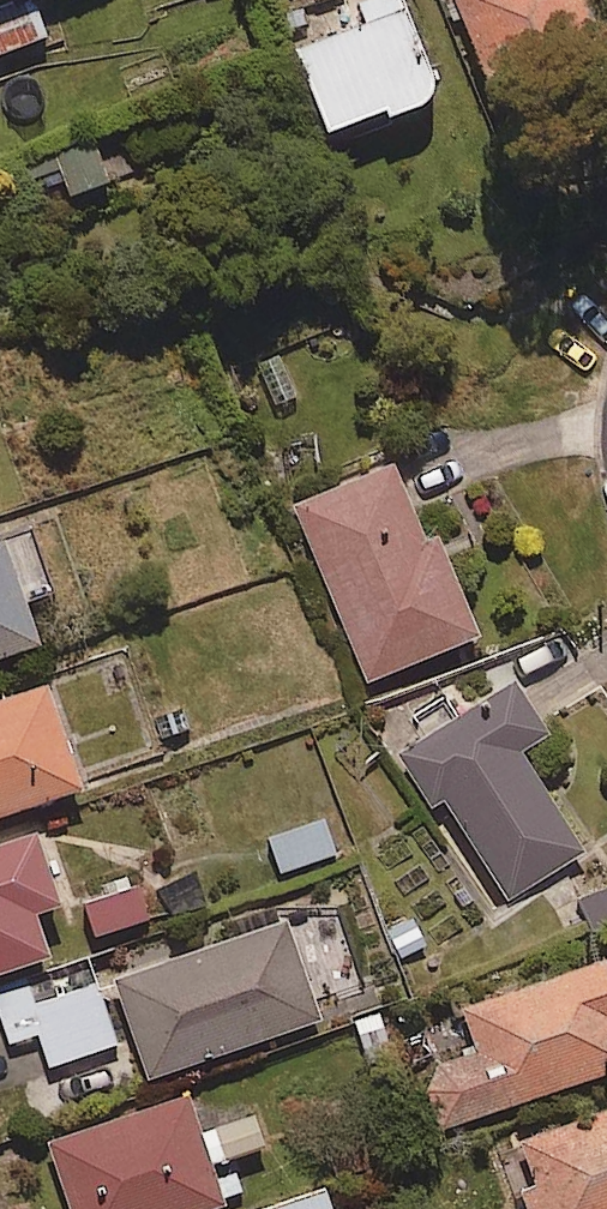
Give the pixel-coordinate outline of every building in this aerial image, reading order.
[(48,44),(31,0),(0,0),(0,62),(48,44)] [(403,0),(359,0),(357,1),(366,27),(296,50),(329,148),(440,111),(403,0)] [(580,0),(456,0),(508,126),(606,85),(606,66),(580,0)] [(112,191),(97,157),(58,175),(74,209),(112,191)] [(426,548),(396,474),(297,515),(369,689),(480,643),(439,543),(426,548)] [(36,542),(0,554),(0,670),(41,657),(26,611),(54,602),(36,542)] [(551,746),(518,693),(404,764),(433,810),(446,803),(510,905),(585,858),(525,763),(551,746)] [(50,698),(0,713),(0,826),(82,801),(50,698)] [(337,859),(323,821),(268,840),(281,879),(337,859)] [(40,847),(0,859),(0,986),(51,970),(38,928),(63,920),(40,847)] [(151,929),(141,895),(86,911),(96,946),(151,929)] [(581,904),(592,937),(606,932),(606,895),(581,904)] [(321,1027),(288,931),(117,990),(151,1086),(321,1027)] [(466,1019),(478,1059),(422,1076),(440,1136),(606,1086),(606,976),(466,1019)] [(118,1050),(97,988),(32,1009),(53,1072),(118,1050)] [(190,1104),(51,1152),(71,1208),(226,1208),(213,1173),(266,1155),(254,1119),(201,1137),(190,1104)] [(524,1150),(537,1192),(524,1196),(528,1208),(606,1208),(606,1124),(524,1150)] [(324,1189),(266,1208),(331,1208),(324,1189)]
